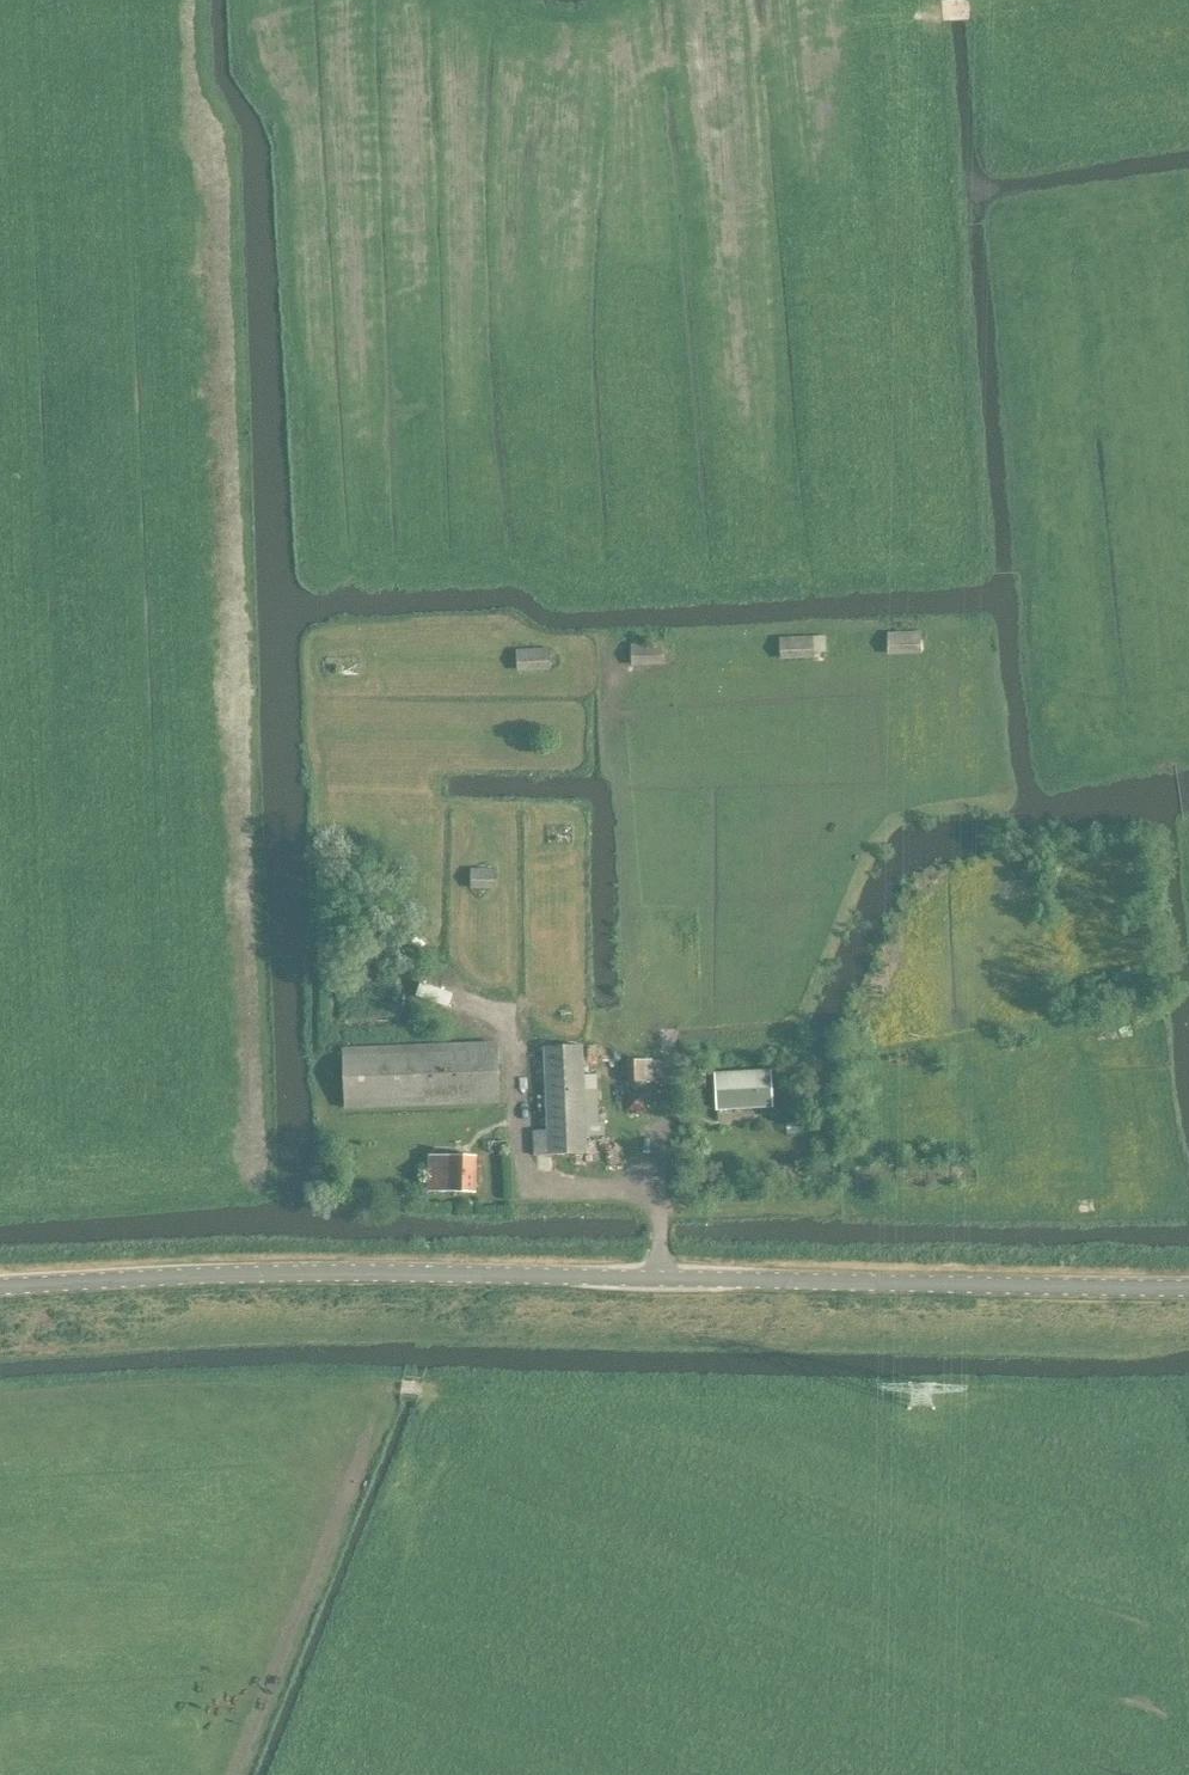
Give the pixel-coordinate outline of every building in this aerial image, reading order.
[(920,630),(893,631),(887,632),(888,654),(922,652),(920,630)] [(824,635),(812,635),(779,637),(781,659),(813,657),(813,651),(825,651),(824,635)] [(665,663),(664,642),(630,643),(632,665),(665,663)] [(550,669),(549,647),(516,648),(517,671),(550,669)] [(471,868),(471,888),(495,888),(495,868),(471,868)] [(500,1102),(497,1043),(497,1041),(342,1048),(345,1108),(500,1102)] [(582,1044),(544,1046),(548,1129),(533,1130),(534,1155),(587,1152),(582,1044)] [(651,1059),(626,1059),(627,1080),(653,1079),(651,1059)] [(770,1069),(714,1072),(716,1109),(773,1106),(770,1069)] [(693,1088),(705,1088),(705,1075),(693,1075),(693,1088)] [(630,1111),(654,1112),(655,1091),(631,1090),(630,1111)] [(476,1155),(429,1155),(429,1191),(475,1191),(476,1155)]
